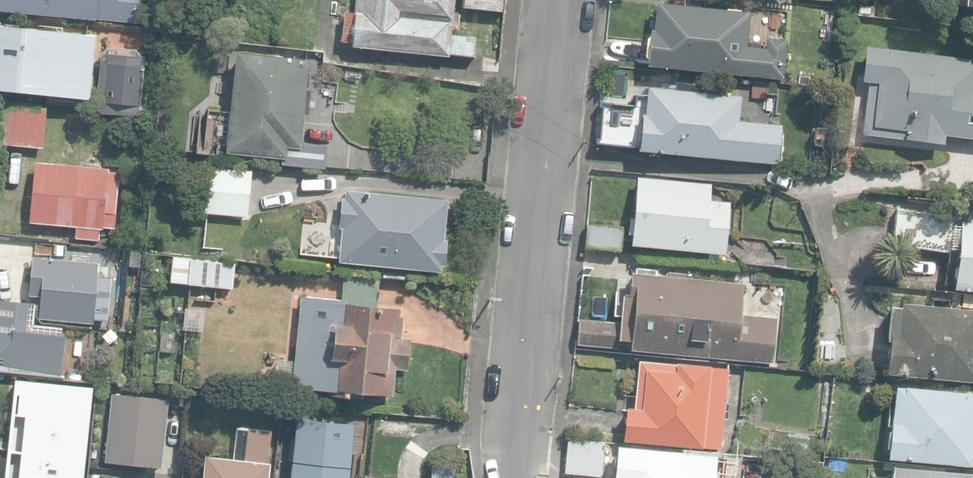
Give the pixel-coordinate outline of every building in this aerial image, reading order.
[(142,23),(144,0),(0,0),(0,10),(142,23)] [(341,45),(449,56),(449,53),(477,56),(479,38),(451,35),(452,28),(457,29),(458,14),(453,13),(455,0),(354,0),(353,13),(345,12),(341,45)] [(504,11),(505,0),(465,0),(464,7),(504,11)] [(770,77),(773,49),(747,47),(751,12),(703,7),(704,0),(684,0),(683,5),(656,2),(650,65),(770,77)] [(88,105),(95,31),(0,22),(0,88),(45,92),(44,101),(88,105)] [(944,142),(945,133),(972,137),(972,57),(865,43),(860,79),(868,80),(862,132),(944,142)] [(279,162),(323,167),(325,143),(300,140),(303,112),(307,112),(310,88),(305,87),(308,57),(235,50),(225,150),(236,151),(236,157),(249,159),(250,153),(280,156),(279,162)] [(97,112),(139,116),(144,57),(108,54),(107,63),(102,63),(97,112)] [(643,112),(639,151),(781,164),(785,124),(740,120),(742,97),(696,92),(697,82),(676,80),(675,89),(647,87),(645,113),(643,112)] [(1,144),(44,148),(48,108),(4,104),(1,144)] [(75,235),(97,237),(98,227),(102,227),(102,225),(114,227),(119,171),(108,170),(108,167),(35,160),(30,220),(76,224),(75,235)] [(200,213),(247,217),(251,171),(203,167),(200,213)] [(707,254),(717,255),(718,250),(724,251),(729,199),(709,197),(711,181),(636,174),(630,242),(708,249),(707,254)] [(341,228),(338,261),(440,269),(441,263),(444,263),(446,237),(442,237),(445,197),(344,189),(343,197),(340,197),(338,228),(341,228)] [(892,243),(949,251),(954,218),(897,209),(892,243)] [(972,291),(972,210),(967,209),(965,222),(961,221),(954,290),(972,291)] [(585,247),(622,250),(624,226),(587,223),(585,247)] [(107,260),(126,262),(127,249),(108,247),(107,260)] [(38,316),(94,322),(94,318),(105,319),(110,265),(98,264),(98,260),(32,254),(28,293),(40,294),(38,316)] [(189,260),(186,283),(233,288),(235,265),(189,260)] [(629,348),(773,359),(777,313),(741,310),(743,279),(685,274),(685,270),(667,269),(666,273),(630,270),(628,297),(633,298),(629,348)] [(375,306),(378,276),(343,273),(340,299),(300,295),(292,386),(392,395),(395,369),(407,370),(410,338),(401,337),(402,316),(399,316),(400,308),(375,306)] [(885,369),(972,378),(972,307),(899,300),(898,304),(888,303),(885,336),(888,337),(885,369)] [(60,376),(64,337),(23,333),(26,304),(0,301),(0,371),(60,376)] [(576,343),(617,348),(620,322),(579,318),(576,343)] [(621,438),(719,447),(726,366),(637,358),(632,405),(624,404),(621,438)] [(11,380),(1,477),(81,477),(90,388),(11,380)] [(972,467),(972,463),(972,394),(895,386),(887,458),(972,467)] [(105,463),(162,469),(169,400),(112,394),(105,463)] [(353,424),(295,418),(289,477),(348,477),(353,424)] [(271,462),(268,461),(271,431),(236,428),(233,458),(206,455),(204,477),(269,477),(271,462)] [(565,473),(601,477),(605,443),(569,440),(565,473)] [(716,452),(616,443),(613,477),(714,477),(716,452)] [(460,464),(432,462),(431,477),(459,477),(460,464)] [(972,475),(892,467),(891,477),(972,477),(972,475)]
